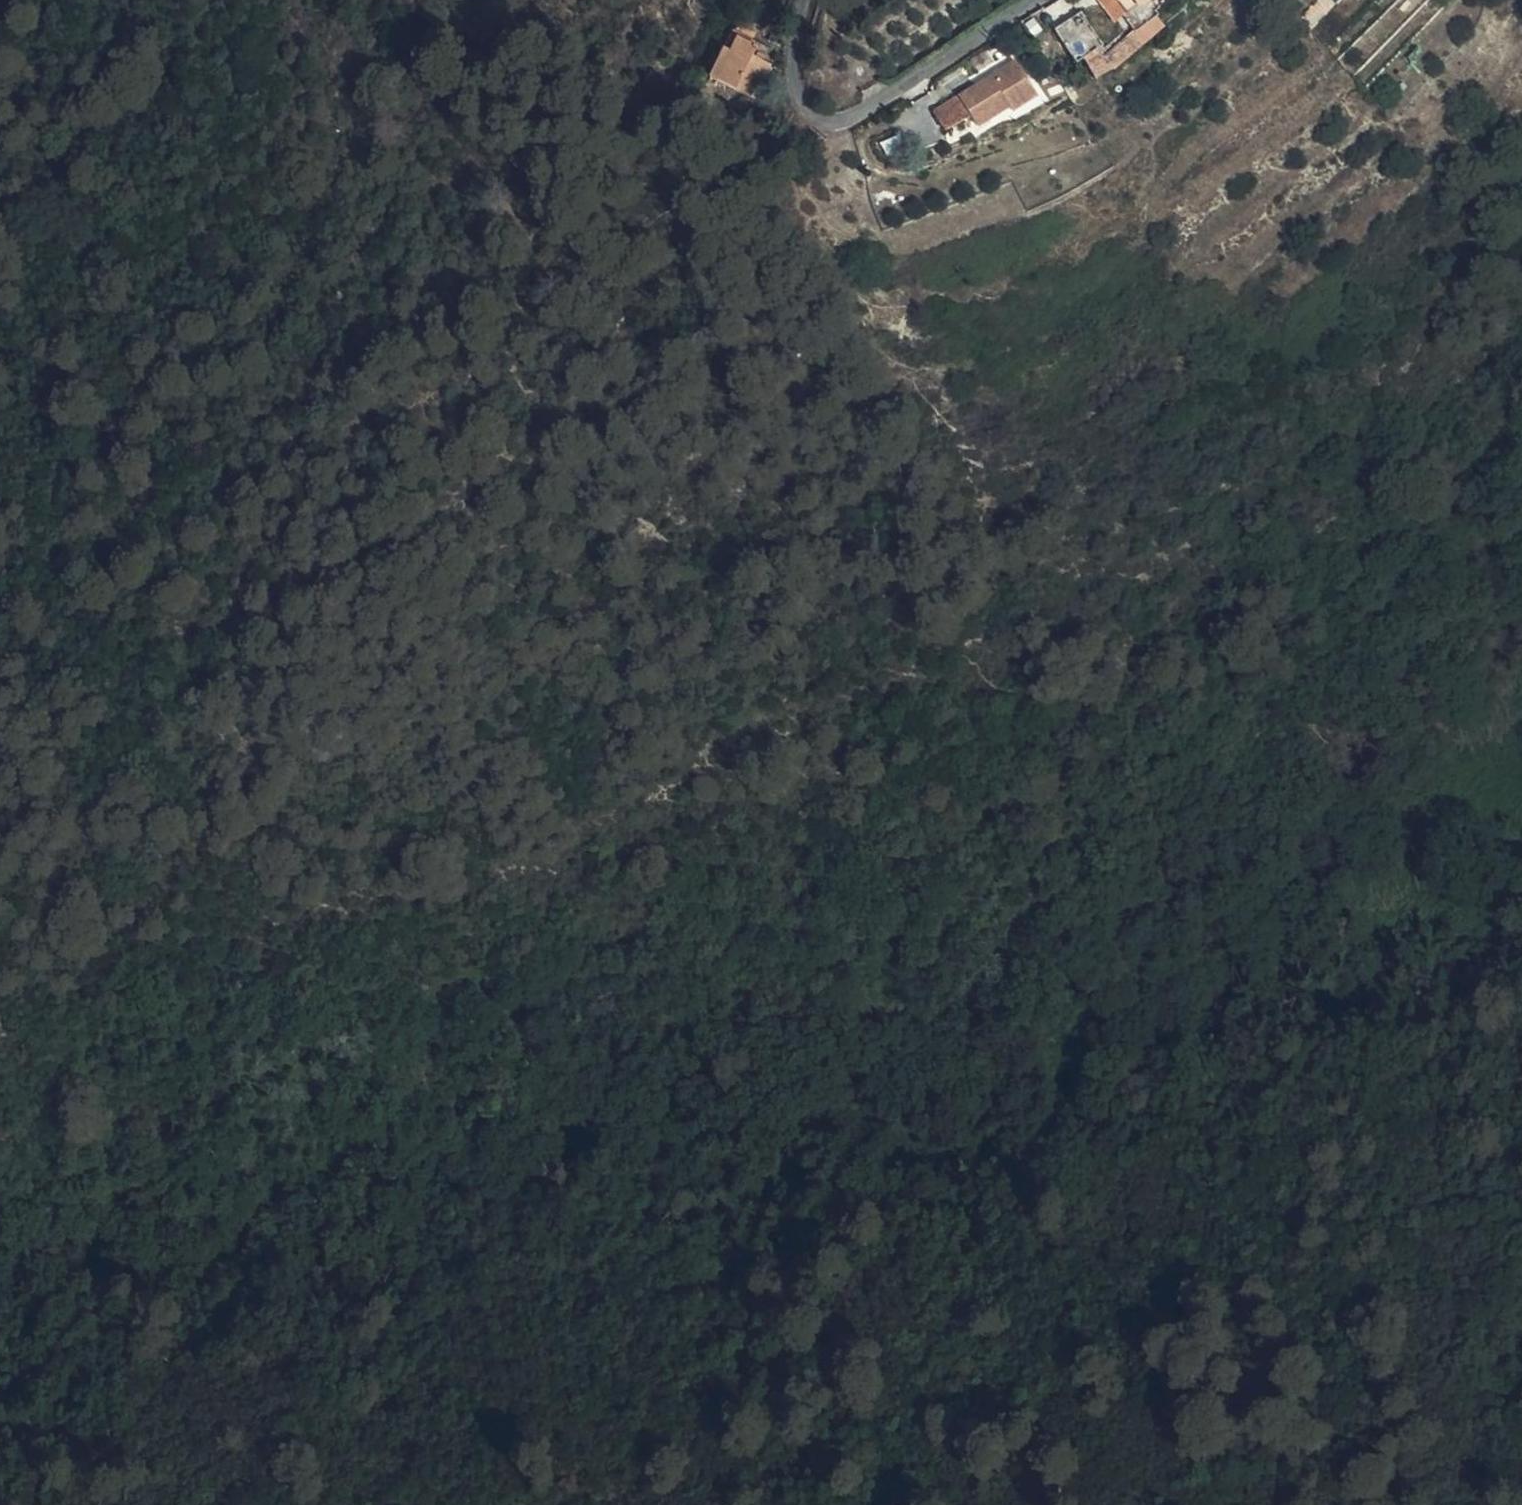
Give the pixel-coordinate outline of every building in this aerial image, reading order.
[(1114,0),(1097,0),(1115,26),(1125,18),(1114,0)] [(1125,18),(1152,0),(1114,0),(1125,18)] [(1081,13),(1058,29),(1076,59),(1085,55),(1099,77),(1139,49),(1130,35),(1108,49),(1081,13)] [(772,65),(753,56),(761,40),(733,27),(710,76),(753,96),(761,80),(764,82),(772,65)] [(975,125),(983,121),(1006,108),(1010,115),(1037,98),(1017,63),(972,90),(959,97),(971,119),(975,125)] [(947,132),(971,119),(959,97),(935,111),(947,132)]
